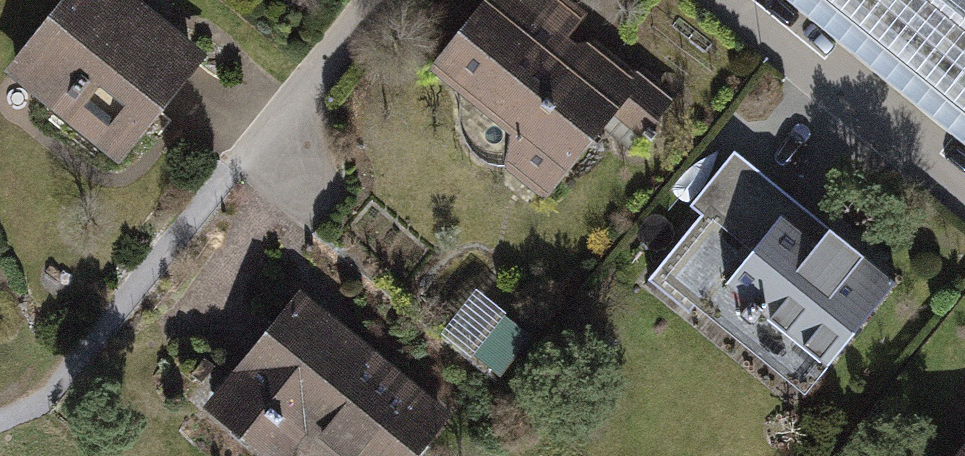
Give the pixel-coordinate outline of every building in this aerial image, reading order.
[(210,60),(138,0),(65,0),(4,73),(119,169),(210,60)] [(571,0),(491,0),(432,74),(522,145),(507,165),(555,203),(617,124),(647,147),(682,103),(582,25),(590,15),(571,0)] [(964,147),(964,0),(782,0),(964,147)] [(899,283),(740,151),(691,209),(707,222),(658,280),(801,400),(899,283)] [(452,416),(299,293),(206,410),(263,455),(297,455),(310,441),(329,455),(420,455),(452,416)] [(535,337),(482,296),(444,345),(496,386),(535,337)]
